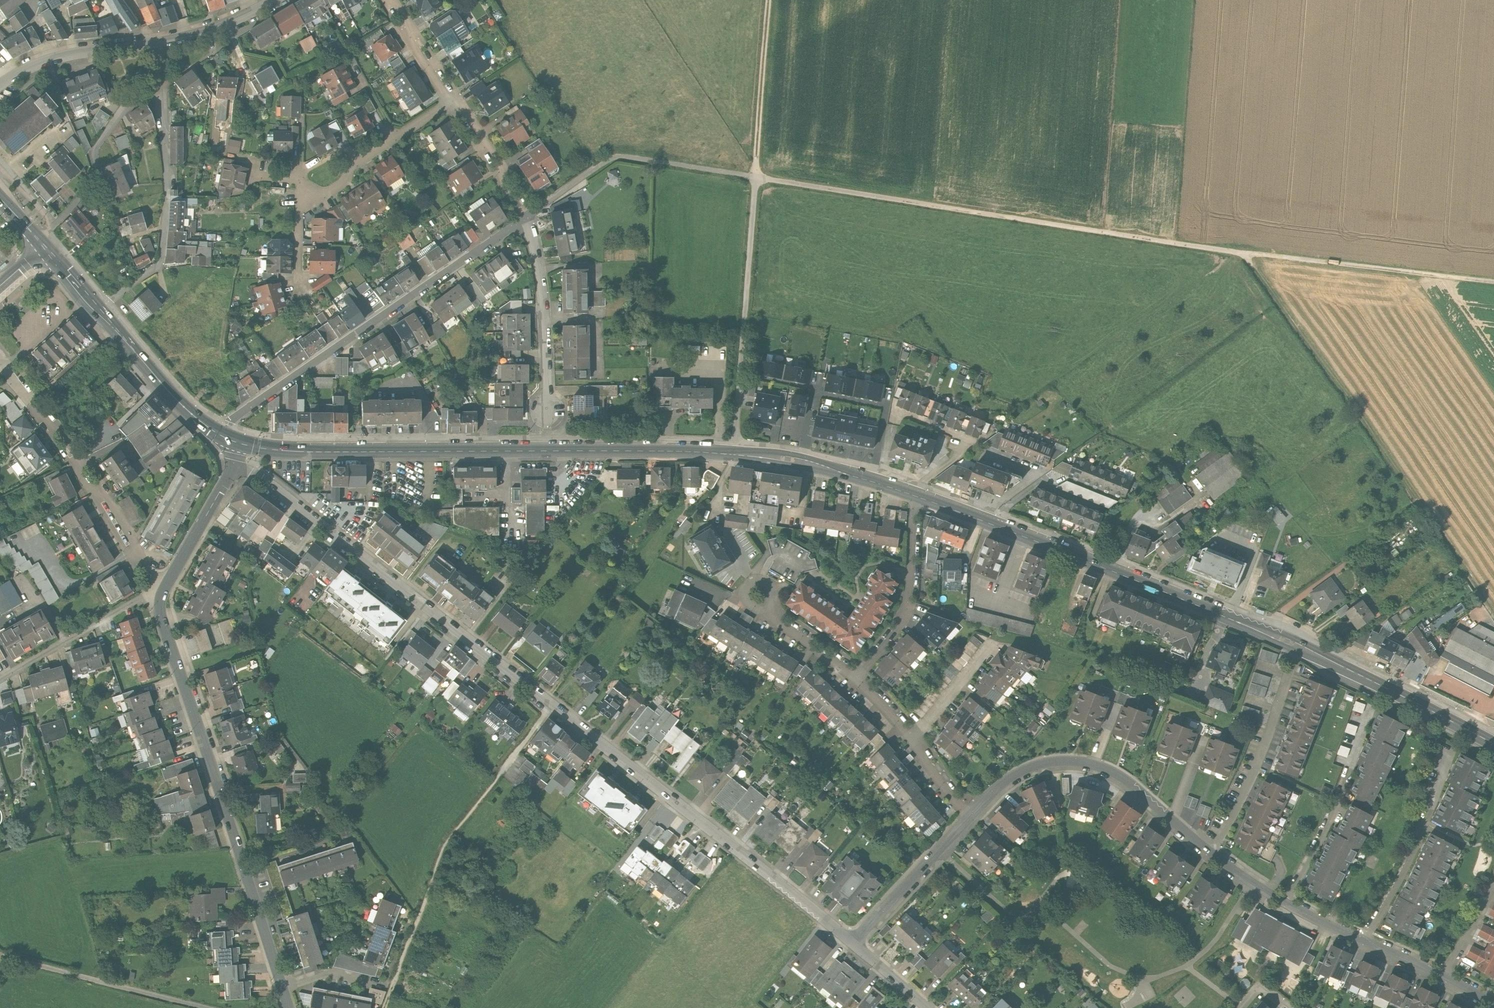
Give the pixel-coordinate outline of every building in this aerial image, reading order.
[(5,17),(29,0),(0,0),(0,10),(5,17)] [(52,8),(66,0),(47,0),(52,8)] [(120,15),(129,10),(122,0),(108,0),(116,17),(120,15)] [(140,9),(154,3),(152,0),(136,0),(140,9)] [(224,4),(223,0),(206,0),(210,12),(225,7),(224,4)] [(293,6),(304,24),(316,17),(306,0),(302,0),(293,6)] [(327,7),(323,0),(306,0),(316,17),(320,15),(329,10),(327,7)] [(338,1),(342,10),(341,11),(347,21),(353,18),(347,8),(343,0),(340,0),(338,1)] [(347,8),(359,2),(358,0),(343,0),(347,8)] [(437,0),(412,0),(423,18),(432,12),(441,6),(437,0)] [(89,9),(86,3),(85,1),(68,9),(70,18),(89,9)] [(154,3),(140,9),(148,26),(161,19),(158,11),(154,3)] [(47,23),(50,28),(58,24),(46,4),(38,8),(35,20),(39,28),(47,23)] [(172,6),(158,11),(161,19),(163,26),(177,20),(172,6)] [(293,6),(271,19),(282,37),(304,24),(293,6)] [(129,10),(120,15),(131,32),(140,25),(129,10)] [(332,16),(329,10),(320,15),(322,19),(327,19),(332,16)] [(492,15),(495,19),(499,17),(500,19),(502,18),(498,11),(492,15)] [(435,16),(432,12),(423,18),(426,22),(435,16)] [(455,13),(451,12),(430,26),(430,28),(447,55),(448,54),(460,46),(458,42),(468,36),(468,33),(455,13)] [(21,13),(8,22),(16,33),(29,24),(21,13)] [(97,24),(103,39),(118,33),(111,18),(97,24)] [(74,20),(74,29),(97,28),(92,19),(74,20)] [(260,50),(282,37),(271,19),(250,32),(260,50)] [(68,40),(58,24),(50,28),(58,41),(68,40)] [(32,28),(21,34),(31,51),(41,46),(32,28)] [(74,29),(75,41),(97,40),(97,28),(74,29)] [(13,60),(31,51),(21,34),(1,46),(13,60)] [(371,46),(381,62),(400,50),(394,40),(392,42),(388,36),(371,46)] [(317,48),(312,37),(300,43),(306,53),(317,48)] [(340,42),(336,45),(339,52),(344,50),(340,42)] [(332,43),(322,47),(328,58),(339,52),(336,45),(335,44),(333,45),(332,43)] [(453,61),(467,82),(488,68),(479,54),(481,53),(476,45),(464,53),(453,61)] [(448,54),(453,61),(464,53),(460,46),(448,54)] [(351,67),(356,64),(351,55),(346,57),(351,67)] [(391,70),(396,78),(408,71),(402,63),(391,70)] [(321,77),(327,88),(349,76),(343,65),(321,77)] [(391,82),(400,96),(422,82),(413,68),(408,71),(396,78),(391,82)] [(96,72),(76,80),(86,105),(106,97),(101,84),(96,72)] [(192,72),(175,84),(194,110),(199,106),(193,97),(198,93),(200,95),(206,91),(192,72)] [(355,87),(349,76),(327,88),(333,99),(346,92),(355,87)] [(205,83),(218,99),(220,78),(216,78),(205,83)] [(220,78),(218,99),(234,100),(236,82),(236,79),(220,78)] [(250,79),(236,79),(236,82),(243,83),(242,96),(247,96),(247,94),(250,94),(250,79)] [(266,79),(250,79),(250,94),(250,96),(266,97),(266,79)] [(72,110),(86,105),(76,80),(62,85),(72,110)] [(108,103),(117,99),(109,81),(101,84),(106,97),(108,103)] [(243,83),(236,82),(234,100),(234,104),(240,105),(241,102),(242,96),(243,83)] [(431,96),(422,82),(400,96),(409,110),(418,105),(431,96)] [(481,82),(470,89),(478,101),(479,100),(488,113),(507,101),(500,90),(498,92),(493,84),(486,89),(481,82)] [(0,123),(0,140),(13,155),(51,123),(54,127),(62,120),(54,111),(56,109),(44,95),(42,97),(34,87),(26,94),(30,98),(0,123)] [(349,98),(346,92),(333,99),(331,99),(334,106),(349,98)] [(283,97),(282,117),(299,117),(300,98),(283,97)] [(234,100),(218,99),(217,110),(216,129),(224,129),(225,111),(233,112),(233,110),(234,104),(234,100)] [(362,104),(364,107),(368,115),(375,111),(369,100),(362,104)] [(250,102),(241,102),(240,105),(244,110),(246,109),(249,109),(251,108),(253,107),(250,102)] [(142,135),(155,126),(146,105),(130,116),(142,135)] [(421,111),(418,105),(409,110),(407,112),(411,117),(421,111)] [(505,113),(509,119),(520,112),(516,106),(505,113)] [(345,121),(354,139),(373,128),(370,123),(372,122),(368,115),(364,107),(358,111),(360,114),(345,121)] [(92,122),(98,135),(110,117),(100,110),(92,122)] [(509,119),(496,128),(505,142),(512,138),(517,146),(528,139),(521,128),(528,124),(520,112),(509,119)] [(336,120),(326,126),(332,136),(342,130),(336,120)] [(428,136),(437,150),(457,137),(448,124),(433,133),(428,136)] [(310,140),(319,155),(337,145),(332,136),(326,126),(313,133),(315,138),(310,140)] [(171,128),(171,164),(183,164),(183,128),(171,128)] [(422,141),(428,136),(433,133),(430,128),(418,135),(422,141)] [(86,156),(91,149),(82,130),(76,133),(86,156)] [(268,142),(269,143),(275,143),(275,150),(285,150),(285,154),(291,154),(291,151),(292,151),(292,143),(292,133),(269,133),(268,133),(268,142)] [(127,136),(115,140),(119,151),(131,147),(127,136)] [(465,151),(457,137),(437,150),(446,163),(452,159),(465,151)] [(68,141),(62,146),(69,154),(74,149),(68,141)] [(528,154),(532,159),(543,177),(556,168),(541,145),(528,154)] [(48,164),(53,170),(65,184),(66,185),(80,173),(66,156),(69,154),(62,146),(50,156),(53,160),(48,164)] [(117,159),(119,162),(121,167),(129,164),(127,154),(117,159)] [(391,158),(375,168),(387,186),(403,175),(391,158)] [(454,166),(458,171),(470,163),(467,158),(456,165),(454,166)] [(225,159),(224,165),(236,168),(238,162),(225,159)] [(444,172),(454,166),(456,165),(452,159),(446,163),(441,166),(444,172)] [(547,182),(543,177),(532,159),(519,168),(535,191),(547,182)] [(119,162),(102,170),(109,186),(114,198),(130,191),(119,168),(121,167),(119,162)] [(458,171),(448,177),(459,193),(469,186),(481,178),(471,163),(470,163),(458,171)] [(224,165),(222,175),(245,180),(247,170),(236,168),(224,165)] [(53,170),(43,178),(56,192),(65,184),(53,170)] [(617,179),(615,172),(608,174),(610,181),(617,179)] [(376,191),(381,187),(371,173),(366,176),(370,182),(376,191)] [(243,190),(245,180),(222,175),(220,185),(231,188),(243,190)] [(41,176),(30,185),(37,192),(34,195),(37,199),(40,196),(46,203),(57,194),(56,192),(43,178),(41,176)] [(370,182),(356,191),(370,213),(384,203),(376,191),(370,182)] [(230,197),(231,188),(220,185),(217,197),(229,200),(230,197)] [(100,189),(102,194),(106,202),(114,198),(109,186),(100,189)] [(472,190),(469,186),(459,193),(461,197),(472,190)] [(370,213),(356,191),(341,201),(344,205),(352,218),(355,222),(370,213)] [(107,204),(106,202),(102,194),(96,196),(100,207),(107,204)] [(479,228),(474,232),(479,239),(480,241),(490,234),(489,231),(507,219),(492,198),(469,214),(479,228)] [(567,202),(566,199),(549,208),(550,216),(570,212),(580,211),(578,200),(567,202)] [(171,203),(169,220),(184,220),(185,203),(171,203)] [(81,204),(75,209),(80,215),(86,210),(81,204)] [(347,221),(352,218),(344,205),(339,208),(347,221)] [(326,212),(331,221),(336,221),(339,221),(340,223),(344,220),(336,206),(326,212)] [(70,215),(71,217),(60,226),(75,244),(85,236),(93,229),(80,215),(75,209),(70,215)] [(550,216),(554,236),(574,231),(570,212),(550,216)] [(142,214),(128,218),(133,234),(133,236),(147,232),(142,214)] [(415,225),(417,215),(408,214),(407,223),(415,225)] [(123,237),(133,234),(128,218),(121,220),(123,226),(120,227),(123,237)] [(183,233),(184,220),(169,220),(168,232),(183,233)] [(196,221),(184,220),(183,233),(186,233),(190,233),(190,231),(193,231),(193,229),(196,229),(196,221)] [(312,221),(312,242),(336,242),(336,229),(339,229),(340,227),(341,224),(340,223),(339,221),(336,221),(331,221),(312,221)] [(97,234),(93,229),(85,236),(90,241),(97,234)] [(472,229),(466,233),(473,243),(479,239),(474,232),(472,229)] [(466,247),(473,243),(466,233),(465,231),(458,236),(466,247)] [(578,253),(574,231),(554,236),(558,257),(578,253)] [(186,233),(183,233),(168,232),(167,250),(178,252),(179,248),(185,247),(211,248),(211,243),(185,242),(186,233)] [(396,241),(403,251),(414,244),(407,233),(396,241)] [(467,249),(466,247),(458,236),(457,234),(449,240),(459,255),(467,249)] [(150,239),(140,242),(147,256),(149,259),(153,257),(152,254),(155,252),(150,239)] [(269,243),(268,256),(292,256),(292,245),(288,241),(273,240),(269,243)] [(449,240),(438,247),(448,262),(459,255),(449,240)] [(138,256),(134,246),(129,248),(133,258),(138,256)] [(184,264),(185,254),(185,247),(179,248),(178,252),(167,250),(166,265),(184,264)] [(210,265),(211,248),(185,247),(185,254),(193,255),(193,265),(210,265)] [(438,247),(424,256),(435,271),(448,262),(438,247)] [(309,253),(309,274),(332,274),(332,254),(331,254),(309,253)] [(509,285),(505,279),(514,272),(509,265),(501,254),(485,267),(498,284),(502,290),(509,285)] [(151,265),(149,259),(147,256),(134,261),(139,272),(151,265)] [(292,273),(292,256),(268,256),(268,272),(279,272),(292,273)] [(407,256),(401,260),(406,269),(409,267),(410,269),(414,266),(407,256)] [(428,275),(435,271),(424,256),(418,260),(428,275)] [(519,257),(515,261),(518,266),(523,262),(519,257)] [(515,261),(509,265),(514,272),(517,276),(523,271),(518,266),(515,261)] [(135,269),(132,262),(127,265),(118,270),(125,280),(133,275),(130,271),(135,269)] [(406,269),(394,278),(404,292),(419,282),(410,269),(409,267),(406,269)] [(483,295),(498,284),(485,267),(470,278),(473,282),(483,295)] [(562,270),(562,291),(586,291),(586,270),(562,270)] [(310,286),(314,292),(330,282),(326,275),(310,286)] [(384,306),(404,292),(394,278),(374,292),(384,306)] [(473,282),(467,286),(481,304),(486,300),(483,295),(473,282)] [(257,289),(260,300),(282,294),(279,283),(257,289)] [(459,286),(442,298),(455,315),(471,303),(462,291),(459,286)] [(475,308),(481,304),(467,286),(462,291),(471,303),(475,308)] [(357,298),(350,288),(344,292),(347,297),(351,302),(354,299),(357,298)] [(148,289),(129,304),(143,320),(161,306),(148,289)] [(586,306),(586,291),(562,291),(563,313),(586,313),(586,306)] [(605,291),(586,291),(586,306),(605,306),(605,291)] [(285,305),(282,294),(260,300),(263,311),(285,305)] [(340,314),(351,329),(364,320),(351,302),(348,296),(347,297),(334,306),(340,314)] [(443,323),(455,315),(442,298),(431,307),(441,320),(443,323)] [(512,309),(512,315),(521,315),(521,302),(510,302),(510,309),(512,309)] [(316,317),(322,326),(327,322),(329,321),(323,312),(316,317)] [(327,322),(322,326),(332,341),(338,337),(351,329),(340,314),(329,321),(327,322)] [(414,315),(404,321),(418,344),(427,339),(428,338),(424,331),(414,315)] [(502,315),(502,333),(527,333),(527,315),(521,315),(512,315),(502,315)] [(74,317),(33,354),(37,362),(35,364),(45,374),(50,382),(86,349),(95,341),(74,317)] [(437,340),(445,334),(440,326),(443,323),(441,320),(430,328),(437,340)] [(407,351),(418,344),(404,321),(393,328),(402,342),(407,351)] [(238,335),(243,329),(236,324),(231,331),(238,335)] [(316,330),(298,342),(308,357),(326,345),(332,341),(322,326),(316,330)] [(564,326),(564,337),(586,337),(586,326),(564,326)] [(430,328),(424,331),(428,338),(427,339),(430,344),(437,340),(430,328)] [(528,351),(527,333),(502,333),(503,351),(509,351),(520,351),(528,351)] [(371,369),(379,364),(380,366),(388,362),(389,364),(398,359),(383,335),(359,349),(365,359),(371,369)] [(564,337),(564,348),(586,348),(586,337),(564,337)] [(95,341),(86,349),(90,354),(99,346),(95,341)] [(235,345),(238,350),(244,347),(242,342),(235,345)] [(277,356),(272,359),(283,375),(287,371),(308,357),(298,342),(277,356)] [(396,345),(405,360),(411,356),(407,351),(402,342),(396,345)] [(564,348),(564,359),(586,358),(586,348),(564,348)] [(348,358),(336,358),(336,376),(348,376),(348,358)] [(586,369),(586,358),(564,359),(564,369),(586,369)] [(276,379),(283,375),(272,359),(265,364),(276,379)] [(365,359),(360,362),(354,362),(354,376),(359,375),(371,369),(365,359)] [(787,364),(757,359),(754,374),(784,380),(787,364)] [(814,369),(787,364),(784,380),(811,385),(814,369)] [(517,365),(501,366),(501,384),(521,384),(526,384),(526,365),(517,365)] [(261,368),(250,375),(258,391),(271,383),(261,368)] [(587,380),(586,369),(564,369),(564,380),(587,380)] [(114,379),(107,385),(124,403),(136,392),(120,374),(115,379),(114,379)] [(242,402),(258,391),(250,375),(240,382),(245,388),(240,392),(242,402)] [(856,380),(828,375),(826,390),(853,395),(856,380)] [(959,375),(956,382),(962,385),(965,378),(959,375)] [(333,390),(333,378),(315,378),(315,390),(333,390)] [(672,407),(713,408),(713,389),(673,388),(672,378),(654,378),(654,397),(672,397),(672,407)] [(856,380),(853,395),(881,401),(884,386),(856,380)] [(496,384),(496,409),(521,409),(521,384),(501,384),(496,384)] [(589,386),(589,397),(592,397),(617,396),(617,386),(589,386)] [(894,397),(901,400),(905,389),(898,387),(894,397)] [(899,405),(911,410),(917,394),(905,389),(901,400),(899,405)] [(779,410),(785,411),(788,393),(783,392),(781,399),(779,410)] [(452,395),(456,406),(468,403),(461,393),(452,395)] [(930,399),(917,394),(911,410),(923,415),(930,399)] [(154,395),(137,411),(149,423),(151,421),(156,427),(164,420),(163,419),(171,412),(162,404),(154,395)] [(754,419),(765,422),(770,397),(759,395),(754,419)] [(333,397),(333,405),(333,415),(340,415),(340,407),(344,408),(344,397),(333,397)] [(589,397),(573,397),(573,419),(592,419),(592,397),(589,397)] [(781,399),(770,397),(765,422),(776,424),(779,410),(781,399)] [(792,397),(790,413),(806,416),(808,399),(792,397)] [(268,413),(275,413),(279,413),(279,398),(269,405),(268,413)] [(923,415),(930,418),(936,402),(930,399),(923,415)] [(404,402),(391,402),(392,425),(420,424),(419,402),(413,402),(413,400),(404,401),(404,402)] [(363,426),(392,425),(391,402),(378,403),(378,401),(369,401),(369,403),(362,403),(363,426)] [(930,418),(943,423),(949,407),(936,402),(930,418)] [(309,413),(309,415),(318,415),(318,404),(309,404),(309,413)] [(955,409),(949,407),(943,423),(949,425),(955,409)] [(487,421),(492,421),(492,409),(480,409),(487,421)] [(521,421),(521,409),(496,409),(492,409),(492,421),(521,421)] [(967,414),(955,409),(949,425),(961,430),(967,414)] [(126,437),(127,437),(136,430),(145,424),(146,426),(149,424),(149,423),(137,411),(119,429),(126,437)] [(275,432),(296,432),(296,413),(289,413),(279,413),(275,413),(275,420),(275,432)] [(296,432),(309,432),(309,415),(309,413),(302,413),(296,413),(296,432)] [(447,422),(447,435),(462,435),(462,417),(451,417),(451,413),(447,413),(447,422)] [(462,414),(462,417),(462,435),(475,435),(475,414),(462,414)] [(973,417),(967,414),(961,430),(967,433),(973,417)] [(309,432),(332,433),(333,415),(327,415),(318,415),(309,415),(309,432)] [(340,415),(333,415),(332,433),(346,433),(346,415),(340,415)] [(817,416),(813,435),(871,446),(875,427),(853,423),(854,419),(838,415),(837,420),(817,416)] [(23,437),(30,432),(34,429),(23,416),(10,425),(21,439),(23,437)] [(986,421),(973,417),(967,433),(979,437),(982,432),(986,421)] [(992,424),(986,421),(982,432),(988,435),(992,424)] [(162,433),(154,437),(160,445),(182,429),(175,422),(170,426),(162,433)] [(157,447),(160,445),(154,437),(146,426),(145,424),(136,430),(127,437),(143,458),(157,447)] [(160,445),(157,447),(164,456),(192,435),(184,427),(182,429),(160,445)] [(999,449),(1011,453),(1018,435),(1007,430),(1004,436),(999,449)] [(25,440),(10,452),(28,477),(53,458),(34,434),(33,435),(30,432),(23,437),(25,440)] [(999,450),(999,449),(1004,436),(998,433),(983,444),(999,450)] [(1030,440),(1018,435),(1011,453),(1022,458),(1030,440)] [(917,443),(898,436),(891,455),(929,469),(936,442),(920,436),(917,443)] [(1041,444),(1030,440),(1022,458),(1034,463),(1041,444)] [(1053,449),(1041,444),(1034,463),(1045,467),(1049,459),(1053,449)] [(168,462),(164,456),(157,447),(143,458),(141,459),(148,468),(152,474),(168,462)] [(1049,459),(1055,461),(1065,454),(1053,449),(1049,459)] [(119,490),(137,477),(119,451),(101,463),(119,490)] [(1197,465),(1203,474),(1223,460),(1216,451),(1197,465)] [(1197,478),(1213,500),(1245,477),(1229,455),(1223,460),(1203,474),(1197,478)] [(148,468),(141,459),(132,466),(138,475),(148,468)] [(1069,478),(1080,482),(1088,464),(1077,459),(1073,469),(1069,478)] [(1245,468),(1252,464),(1249,460),(1242,464),(1245,468)] [(1052,471),(1069,478),(1073,469),(1063,464),(1052,471)] [(1080,482),(1091,487),(1099,468),(1088,464),(1080,482)] [(669,465),(651,465),(651,474),(651,484),(669,485),(669,483),(669,465)] [(1011,477),(979,465),(975,474),(971,485),(1003,497),(1011,477)] [(683,466),(683,487),(699,487),(699,478),(699,467),(683,466)] [(733,466),(729,493),(738,494),(735,515),(748,517),(750,503),(751,496),(754,469),(733,466)] [(936,478),(953,484),(959,468),(952,466),(936,478)] [(332,488),(350,488),(350,467),(332,467),(332,488)] [(365,467),(350,467),(350,488),(365,488),(365,467)] [(495,467),(454,468),(454,489),(463,489),(495,489),(495,467)] [(183,468),(144,538),(165,550),(204,480),(183,468)] [(968,493),(971,485),(975,474),(959,468),(953,484),(952,487),(968,493)] [(1091,487),(1102,491),(1110,473),(1099,468),(1091,487)] [(522,480),(543,480),(546,480),(546,469),(520,469),(520,480),(522,480)] [(704,478),(699,478),(699,487),(700,489),(703,489),(705,487),(710,490),(719,476),(708,469),(706,470),(703,473),(704,478)] [(608,490),(618,490),(618,471),(604,471),(602,470),(596,479),(602,483),(604,483),(604,487),(604,490),(608,490)] [(639,471),(618,471),(618,490),(623,490),(623,497),(632,497),(635,497),(635,495),(635,487),(639,487),(639,471)] [(47,482),(49,481),(56,477),(53,472),(44,477),(47,482)] [(50,497),(54,505),(76,494),(65,472),(56,477),(49,481),(56,495),(50,497)] [(761,493),(781,496),(784,476),(764,473),(761,493)] [(1102,491),(1113,496),(1121,477),(1110,473),(1102,491)] [(801,479),(784,476),(781,496),(780,502),(797,505),(801,479)] [(1132,482),(1121,477),(1113,496),(1124,500),(1132,482)] [(1155,496),(1169,515),(1193,498),(1183,484),(1182,485),(1177,478),(1172,482),(1174,484),(1168,489),(1167,487),(1155,496)] [(522,480),(522,488),(522,503),(526,503),(544,502),(543,480),(522,480)] [(1068,483),(1057,489),(1108,509),(1116,502),(1068,483)] [(251,518),(252,517),(266,498),(247,484),(243,485),(230,502),(239,509),(248,516),(251,518)] [(512,503),(522,503),(522,488),(511,488),(512,503)] [(1030,505),(1041,509),(1048,493),(1037,488),(1030,505)] [(454,489),(454,507),(463,507),(463,489),(454,489)] [(803,524),(815,526),(820,492),(815,491),(812,509),(805,508),(803,524)] [(815,526),(827,528),(829,511),(823,510),(826,492),(820,492),(815,526)] [(1059,497),(1048,493),(1041,509),(1052,514),(1059,497)] [(836,512),(829,511),(827,528),(839,530),(844,495),(838,494),(836,512)] [(131,526),(143,519),(130,495),(118,502),(131,526)] [(849,496),(844,495),(839,530),(851,531),(853,519),(854,514),(846,513),(849,496)] [(1070,501),(1059,497),(1052,514),(1063,518),(1070,501)] [(285,512),(266,498),(252,517),(260,523),(271,531),(285,512)] [(1081,506),(1070,501),(1063,518),(1074,523),(1081,506)] [(544,535),(544,502),(526,503),(526,535),(544,535)] [(750,503),(748,517),(746,530),(763,533),(765,525),(776,526),(779,508),(750,503)] [(860,520),(853,519),(851,531),(850,536),(862,538),(867,504),(862,503),(860,520)] [(862,538),(874,540),(876,526),(877,522),(870,521),(873,505),(867,504),(862,538)] [(62,518),(78,546),(99,534),(83,506),(62,518)] [(1092,510),(1081,506),(1074,523),(1085,527),(1092,510)] [(499,507),(463,507),(454,507),(454,525),(485,535),(499,535),(499,507)] [(1277,525),(1286,518),(1276,507),(1268,514),(1277,525)] [(239,509),(236,513),(245,520),(248,516),(239,509)] [(883,527),(876,526),(874,540),(874,543),(886,544),(891,510),(885,510),(883,527)] [(896,511),(891,510),(886,544),(898,546),(900,529),(893,528),(896,511)] [(1103,515),(1092,510),(1085,527),(1096,532),(1103,515)] [(1189,512),(1177,522),(1183,530),(1196,521),(1189,512)] [(229,528),(239,535),(248,522),(245,520),(236,513),(226,526),(229,528)] [(370,539),(389,554),(405,533),(380,514),(375,521),(377,522),(372,529),(376,531),(370,539)] [(724,527),(746,530),(748,517),(735,515),(726,514),(724,527)] [(923,528),(928,528),(933,516),(929,515),(924,515),(923,528)] [(926,534),(935,538),(932,545),(938,547),(941,540),(948,522),(933,516),(928,528),(926,534)] [(246,541),(260,523),(252,517),(251,518),(248,522),(239,535),(240,536),(246,541)] [(423,518),(417,527),(425,533),(428,530),(438,537),(446,526),(423,518)] [(685,518),(671,536),(675,539),(681,531),(682,532),(690,522),(685,518)] [(288,519),(275,542),(279,545),(285,536),(297,545),(306,533),(288,519)] [(969,530),(948,522),(941,540),(962,548),(969,530)] [(1177,535),(1183,530),(1177,522),(1163,531),(1166,535),(1170,540),(1177,535)] [(598,530),(604,533),(608,526),(602,523),(598,530)] [(712,525),(691,538),(696,547),(694,548),(701,559),(703,558),(713,575),(734,562),(712,525)] [(233,545),(240,536),(239,535),(229,528),(222,537),(233,545)] [(424,549),(405,533),(389,554),(408,569),(424,549)] [(115,561),(99,534),(78,546),(94,573),(115,561)] [(1134,535),(1127,555),(1142,560),(1149,540),(1134,535)] [(1166,535),(1155,542),(1149,540),(1142,560),(1157,549),(1170,540),(1166,535)] [(1170,540),(1157,549),(1165,560),(1182,547),(1177,540),(1179,538),(1177,535),(1170,540)] [(0,538),(0,553),(22,572),(28,569),(47,604),(59,598),(38,561),(32,565),(29,559),(26,560),(23,555),(21,556),(19,551),(16,552),(13,547),(11,548),(8,542),(6,543),(2,537),(0,538)] [(987,538),(974,572),(996,580),(1009,547),(987,538)] [(264,539),(258,549),(266,554),(272,544),(264,539)] [(298,559),(313,570),(328,550),(314,539),(298,559)] [(1187,543),(1182,547),(1165,560),(1169,565),(1192,549),(1187,543)] [(938,553),(938,547),(932,545),(928,544),(926,568),(938,571),(938,564),(935,563),(938,553)] [(194,576),(200,579),(217,588),(234,558),(211,545),(194,576)] [(330,583),(338,573),(348,559),(331,546),(328,550),(313,570),(330,583)] [(1367,554),(1370,558),(1380,551),(1376,547),(1367,554)] [(1193,556),(1187,571),(1215,582),(1236,590),(1246,563),(1206,548),(1202,549),(1199,559),(1193,556)] [(272,549),(264,559),(289,578),(296,567),(272,549)] [(1029,553),(1015,586),(1037,595),(1050,562),(1029,553)] [(1257,568),(1264,570),(1266,564),(1269,555),(1262,553),(1257,568)] [(418,577),(437,592),(454,570),(435,555),(418,577)] [(962,561),(944,560),(943,580),(961,580),(962,573),(962,561)] [(1367,567),(1362,561),(1354,566),(1359,573),(1367,567)] [(1264,570),(1259,583),(1279,590),(1286,572),(1266,564),(1264,570)] [(358,620),(377,596),(358,582),(360,580),(355,576),(354,576),(345,569),(335,583),(338,585),(329,597),(358,620)] [(97,577),(100,582),(112,575),(109,570),(97,577)] [(100,582),(112,603),(133,591),(120,570),(112,575),(100,582)] [(479,590),(454,570),(437,592),(462,611),(479,590)] [(869,585),(873,589),(889,599),(899,584),(879,570),(869,585)] [(1085,573),(1078,592),(1089,597),(1096,577),(1085,573)] [(1,615),(23,602),(10,579),(0,585),(0,613),(1,615)] [(224,592),(217,588),(200,579),(183,610),(206,623),(224,592)] [(1331,579),(1310,594),(1324,613),(1345,598),(1331,579)] [(893,602),(889,599),(873,589),(867,597),(851,622),(843,617),(845,615),(828,603),(808,589),(801,585),(787,605),(823,630),(823,631),(827,634),(830,630),(841,638),(839,641),(858,654),(870,638),(869,637),(893,602)] [(1118,620),(1132,625),(1143,599),(1112,586),(1101,616),(1103,617),(1100,623),(1115,629),(1118,620)] [(491,599),(479,590),(462,611),(474,621),(491,599)] [(667,614),(674,618),(685,595),(674,590),(667,605),(670,607),(667,614)] [(707,611),(703,608),(705,604),(685,595),(674,618),(696,627),(698,621),(707,611)] [(358,620),(357,622),(387,646),(406,620),(390,608),(392,605),(387,602),(386,603),(377,596),(358,620)] [(1082,598),(1079,607),(1085,609),(1088,600),(1082,598)] [(1173,610),(1143,599),(1132,625),(1162,637),(1173,610)] [(1348,612),(1360,628),(1376,616),(1365,600),(1351,610),(1348,612)] [(1416,626),(1423,636),(1465,607),(1460,601),(1435,619),(1424,626),(1421,622),(1416,626)] [(716,612),(705,604),(703,608),(707,611),(698,621),(704,625),(711,617),(716,612)] [(1340,618),(1348,612),(1351,610),(1347,605),(1337,613),(1340,618)] [(505,606),(493,621),(513,637),(524,622),(505,606)] [(1031,637),(1035,625),(968,608),(966,619),(1031,637)] [(41,609),(19,621),(33,646),(55,635),(41,609)] [(1407,609),(1398,615),(1402,622),(1412,615),(1407,609)] [(1202,622),(1173,610),(1162,637),(1175,642),(1171,651),(1185,657),(1188,651),(1190,652),(1202,622)] [(743,611),(739,621),(750,626),(755,616),(743,611)] [(1396,613),(1389,618),(1395,627),(1402,622),(1398,615),(1396,613)] [(710,635),(719,641),(732,620),(723,614),(719,621),(710,635)] [(925,614),(919,622),(943,639),(955,623),(925,614)] [(1432,615),(1421,622),(1424,626),(1435,619),(1432,615)] [(701,629),(710,635),(719,621),(711,617),(704,625),(701,629)] [(120,623),(125,638),(140,633),(142,632),(137,618),(120,623)] [(647,618),(641,625),(648,630),(654,623),(647,618)] [(1389,618),(1381,633),(1392,639),(1397,630),(1395,627),(1389,618)] [(218,623),(225,645),(238,641),(230,619),(218,623)] [(719,641),(729,646),(741,626),(732,620),(719,641)] [(33,646),(19,621),(0,631),(0,637),(12,658),(33,646)] [(521,634),(527,639),(538,626),(531,621),(521,634)] [(937,647),(943,639),(919,622),(913,630),(937,647)] [(538,626),(527,639),(546,654),(558,639),(539,624),(538,626)] [(1467,632),(1493,646),(1493,632),(1479,624),(1467,632)] [(751,632),(741,626),(729,646),(738,652),(739,651),(751,632)] [(1407,636),(1428,666),(1439,658),(1423,636),(1416,626),(1405,634),(1407,636)] [(1445,671),(1489,694),(1493,684),(1493,646),(1467,632),(1457,626),(1442,655),(1452,660),(1445,671)] [(205,629),(194,632),(201,653),(212,649),(205,629)] [(1352,643),(1366,650),(1376,631),(1372,629),(1352,643)] [(408,645),(413,639),(417,635),(411,631),(403,641),(408,645)] [(739,651),(749,657),(761,637),(751,631),(751,632),(739,651)] [(1366,650),(1389,661),(1397,644),(1398,641),(1392,639),(1381,633),(1376,631),(1366,650)] [(123,639),(128,653),(145,648),(140,633),(125,638),(123,639)] [(908,635),(900,644),(915,657),(923,648),(908,635)] [(974,636),(913,710),(922,718),(983,644),(974,636)] [(771,643),(761,637),(749,657),(758,663),(770,644),(771,643)] [(399,657),(409,664),(423,646),(413,639),(408,645),(399,657)] [(1213,649),(1207,665),(1217,669),(1219,670),(1221,665),(1232,669),(1239,649),(1219,641),(1216,650),(1213,649)] [(99,643),(85,647),(91,669),(105,665),(103,656),(99,643)] [(757,665),(767,671),(780,650),(770,644),(758,663),(757,665)] [(900,644),(892,653),(907,667),(915,657),(900,644)] [(1412,651),(1397,644),(1389,661),(1403,668),(1412,651)] [(1009,645),(1006,653),(1027,670),(1028,671),(1031,667),(1037,669),(1042,658),(1009,645)] [(432,653),(423,646),(409,664),(418,671),(423,665),(432,653)] [(448,653),(443,660),(452,667),(453,668),(464,654),(454,646),(448,653)] [(80,672),(91,669),(85,647),(71,651),(77,673),(80,672)] [(150,662),(145,648),(128,653),(132,668),(135,667),(150,662)] [(443,649),(436,658),(441,662),(443,660),(448,653),(443,649)] [(789,656),(780,650),(767,671),(776,677),(789,656)] [(1262,650),(1259,660),(1275,665),(1278,655),(1262,650)] [(80,672),(77,673),(71,651),(65,652),(72,679),(81,677),(80,672)] [(1020,678),(1027,670),(1006,653),(1003,656),(998,652),(994,658),(1018,677),(1020,678)] [(892,653),(884,663),(899,676),(907,667),(892,653)] [(453,668),(458,672),(469,658),(464,654),(453,668)] [(109,655),(103,656),(105,665),(106,668),(112,666),(109,655)] [(799,662),(789,656),(776,677),(786,683),(792,673),(798,663),(799,662)] [(476,663),(469,658),(458,672),(465,677),(476,663)] [(1011,686),(1018,677),(994,658),(990,663),(995,667),(993,670),(1010,684),(1011,686)] [(552,659),(538,675),(551,685),(564,669),(552,659)] [(596,667),(586,659),(573,675),(584,684),(582,687),(591,695),(602,679),(592,671),(596,667)] [(441,662),(438,665),(447,672),(452,667),(443,660),(441,662)] [(151,661),(150,662),(135,667),(139,682),(156,676),(151,661)] [(228,669),(233,667),(230,661),(214,666),(215,671),(227,667),(228,669)] [(803,666),(798,663),(792,673),(797,676),(798,674),(803,666)] [(891,685),(899,676),(884,663),(876,672),(891,685)] [(798,674),(805,681),(813,673),(814,672),(805,664),(803,666),(798,674)] [(433,672),(423,665),(418,671),(416,674),(426,681),(429,677),(433,672)] [(433,672),(429,677),(438,684),(447,672),(438,665),(433,672)] [(41,673),(29,677),(31,685),(34,696),(36,695),(37,698),(60,691),(69,688),(67,680),(62,666),(50,670),(49,667),(40,670),(41,673)] [(205,674),(211,692),(230,685),(233,685),(228,669),(227,667),(215,671),(205,674)] [(1215,675),(1224,678),(1225,675),(1218,673),(1219,670),(1217,669),(1215,675)] [(987,674),(984,678),(1002,693),(1010,684),(993,670),(988,676),(987,674)] [(797,689),(806,697),(821,680),(813,673),(805,681),(797,689)] [(1254,673),(1248,693),(1264,698),(1271,678),(1254,673)] [(439,685),(438,684),(429,677),(426,681),(421,687),(431,695),(439,685)] [(995,702),(1002,693),(984,678),(981,682),(982,683),(978,688),(979,689),(989,697),(995,702)] [(72,679),(67,680),(69,688),(70,692),(75,690),(72,679)] [(806,697),(814,704),(829,687),(821,680),(806,697)] [(1310,680),(1299,707),(1321,716),(1331,689),(1310,680)] [(460,683),(447,700),(467,717),(485,694),(475,686),(470,691),(460,683)] [(1235,694),(1210,684),(1203,702),(1228,712),(1235,694)] [(27,702),(37,698),(36,695),(34,696),(31,685),(22,687),(27,702)] [(236,701),(230,685),(211,692),(216,707),(229,703),(236,701)] [(1096,698),(1109,702),(1122,707),(1135,712),(1140,701),(1101,686),(1096,698)] [(814,704),(822,712),(837,695),(829,687),(814,704)] [(19,704),(26,702),(22,688),(15,690),(19,704)] [(70,692),(69,688),(60,691),(61,698),(58,699),(60,705),(73,701),(70,692)] [(122,692),(124,699),(136,695),(133,688),(122,692)] [(979,689),(972,698),(982,707),(989,697),(979,689)] [(0,693),(0,694),(3,704),(14,701),(11,690),(0,693)] [(124,699),(128,712),(148,706),(154,704),(150,691),(136,695),(124,699)] [(1080,692),(1071,718),(1099,728),(1109,702),(1096,698),(1080,692)] [(630,701),(639,708),(642,704),(645,700),(636,693),(630,701)] [(607,695),(596,708),(611,720),(613,716),(615,718),(619,712),(617,711),(621,706),(607,695)] [(822,712),(830,719),(845,702),(837,695),(822,712)] [(965,701),(962,705),(981,720),(988,712),(982,707),(972,698),(970,697),(966,702),(965,701)] [(242,699),(236,701),(229,703),(232,712),(242,708),(245,707),(242,699)] [(480,718),(510,742),(524,724),(494,700),(480,718)] [(1356,700),(1353,709),(1363,712),(1366,703),(1356,700)] [(830,719),(838,727),(854,710),(845,702),(830,719)] [(631,718),(636,722),(647,708),(642,704),(639,708),(631,718)] [(1049,704),(1044,711),(1049,715),(1055,709),(1049,704)] [(960,711),(957,715),(974,729),(981,720),(962,705),(958,709),(960,711)] [(128,726),(130,725),(152,718),(148,706),(128,712),(124,714),(128,726)] [(648,706),(647,708),(636,722),(628,732),(640,742),(648,732),(660,716),(648,706)] [(1244,706),(1240,716),(1257,722),(1260,712),(1244,706)] [(1122,707),(1112,733),(1140,744),(1150,718),(1135,712),(1122,707)] [(1310,743),(1321,716),(1299,707),(1289,734),(1310,743)] [(230,712),(231,718),(242,715),(244,714),(242,708),(232,712),(230,712)] [(665,709),(660,716),(648,732),(661,743),(664,739),(675,725),(679,719),(665,709)] [(20,740),(12,710),(0,714),(0,745),(20,740)] [(838,727),(846,734),(862,717),(854,710),(838,727)] [(1039,710),(1036,714),(1042,719),(1045,714),(1039,710)] [(1371,731),(1375,732),(1398,744),(1407,727),(1381,713),(1371,731)] [(221,722),(224,733),(246,726),(242,715),(231,718),(221,722)] [(952,719),(948,723),(967,738),(974,729),(957,715),(953,720),(952,719)] [(69,736),(64,717),(40,724),(45,742),(69,736)] [(134,737),(137,736),(159,729),(155,717),(152,718),(130,725),(134,737)] [(846,734),(854,742),(870,725),(862,717),(846,734)] [(1184,730),(1196,734),(1209,739),(1223,744),(1227,733),(1188,718),(1184,730)] [(19,721),(20,727),(30,724),(29,719),(19,721)] [(546,755),(552,747),(564,732),(548,720),(536,735),(530,743),(546,755)] [(1034,730),(1039,725),(1034,720),(1029,726),(1034,730)] [(1349,722),(1345,731),(1355,734),(1358,726),(1349,722)] [(947,728),(943,733),(960,747),(967,738),(948,723),(945,727),(947,728)] [(1168,724),(1158,750),(1186,760),(1196,734),(1184,730),(1168,724)] [(701,745),(675,725),(664,739),(682,752),(671,766),(680,772),(701,745)] [(878,732),(870,725),(854,742),(862,749),(870,741),(878,732)] [(249,737),(246,726),(224,733),(228,744),(240,741),(249,737)] [(99,734),(97,727),(90,729),(92,736),(99,734)] [(142,749),(145,748),(167,740),(162,728),(159,729),(137,736),(142,749)] [(562,756),(566,760),(578,744),(564,732),(552,747),(547,753),(557,761),(562,756)] [(763,732),(758,737),(762,741),(767,736),(763,732)] [(870,741),(876,746),(883,738),(884,737),(878,732),(870,741)] [(1375,732),(1369,744),(1393,756),(1397,749),(1396,748),(1398,744),(1375,732)] [(643,740),(648,744),(653,737),(648,733),(643,740)] [(960,747),(943,733),(940,737),(941,738),(937,743),(942,746),(945,749),(953,756),(960,747)] [(1297,777),(1310,743),(1289,734),(1275,768),(1297,777)] [(240,741),(242,746),(246,745),(258,741),(257,735),(249,737),(240,741)] [(874,747),(878,752),(888,744),(883,738),(876,746),(874,747)] [(1209,739),(1199,765),(1227,776),(1237,750),(1223,744),(1209,739)] [(169,740),(167,740),(145,748),(149,760),(173,752),(169,740)] [(591,753),(578,744),(566,760),(574,766),(578,769),(591,753)] [(740,744),(736,749),(742,753),(745,749),(740,744)] [(870,760),(877,768),(893,754),(895,752),(888,744),(878,752),(870,760)] [(1341,744),(1338,753),(1347,756),(1350,748),(1341,744)] [(1387,768),(1393,756),(1369,744),(1362,755),(1387,768)] [(248,750),(246,745),(242,746),(233,749),(235,755),(248,750)] [(88,747),(82,749),(83,754),(85,753),(86,755),(87,754),(89,759),(92,758),(88,747)] [(750,760),(742,753),(736,749),(735,748),(727,758),(730,760),(734,764),(727,773),(731,777),(733,778),(742,766),(744,768),(750,760)] [(235,755),(232,755),(239,775),(258,768),(252,749),(248,750),(235,755)] [(175,758),(173,752),(149,760),(133,765),(135,771),(175,758)] [(875,770),(883,778),(901,762),(893,754),(877,768),(875,770)] [(1389,770),(1387,768),(1362,755),(1357,764),(1360,766),(1358,770),(1361,772),(1382,783),(1389,770)] [(1446,782),(1450,784),(1473,795),(1487,769),(1460,755),(1446,782)] [(161,768),(165,779),(177,775),(196,769),(192,758),(161,768)] [(705,758),(688,779),(704,792),(721,771),(705,758)] [(536,766),(527,759),(519,768),(523,771),(528,775),(535,767),(536,766)] [(567,775),(574,766),(566,760),(547,783),(543,789),(550,794),(555,786),(567,796),(578,783),(567,775)] [(730,760),(723,770),(727,773),(734,764),(730,760)] [(908,770),(901,762),(883,778),(891,786),(906,772),(908,770)] [(534,800),(543,789),(547,783),(541,779),(544,774),(535,767),(528,775),(519,787),(518,788),(534,800)] [(578,794),(604,814),(625,788),(598,768),(578,794)] [(196,769),(177,775),(182,790),(178,791),(181,798),(203,791),(196,769)] [(528,775),(523,771),(514,783),(519,787),(528,775)] [(889,788),(896,797),(914,781),(906,772),(891,786),(889,788)] [(1372,802),(1382,783),(1361,772),(1351,791),(1356,794),(1372,802)] [(714,799),(729,811),(747,789),(733,778),(731,777),(714,799)] [(828,778),(822,784),(828,789),(833,783),(828,778)] [(921,789),(914,781),(896,797),(904,805),(919,791),(921,789)] [(286,783),(286,792),(300,792),(300,782),(286,783)] [(1022,793),(1025,802),(1019,805),(1025,811),(1032,808),(1037,819),(1056,811),(1044,783),(1022,793)] [(1264,783),(1249,813),(1271,824),(1275,816),(1278,817),(1286,803),(1282,801),(1287,791),(1272,783),(1270,786),(1264,783)] [(751,784),(747,789),(729,811),(726,815),(742,828),(763,802),(767,797),(751,784)] [(1477,798),(1473,795),(1450,784),(1432,819),(1459,833),(1477,798)] [(1102,804),(1100,799),(1102,792),(1075,785),(1073,793),(1069,795),(1072,799),(1069,807),(1096,814),(1098,806),(1102,804)] [(1323,785),(1320,793),(1327,797),(1331,789),(1323,785)] [(651,808),(625,788),(604,814),(631,834),(651,808)] [(208,807),(203,791),(181,798),(178,791),(153,799),(158,815),(170,813),(208,807)] [(902,807),(909,815),(927,799),(919,791),(904,805),(902,807)] [(1299,797),(1287,791),(1282,801),(1286,803),(1278,817),(1275,816),(1271,824),(1267,831),(1271,833),(1264,847),(1260,846),(1255,855),(1270,863),(1276,850),(1273,849),(1299,797)] [(275,831),(273,812),(279,812),(278,793),(261,794),(261,801),(262,813),(256,814),(258,832),(275,831)] [(763,802),(767,806),(775,797),(770,793),(767,797),(763,802)] [(1372,802),(1356,794),(1351,805),(1368,814),(1373,803),(1372,802)] [(1187,796),(1184,806),(1194,810),(1198,800),(1187,796)] [(780,801),(775,797),(767,806),(773,811),(780,801)] [(323,799),(317,803),(329,820),(335,816),(323,799)] [(909,815),(917,824),(934,808),(927,799),(909,815)] [(1111,835),(1122,842),(1140,815),(1120,801),(1102,826),(1112,833),(1111,835)] [(991,822),(1015,843),(1030,825),(1020,817),(1025,811),(1019,805),(1014,810),(1007,803),(991,822)] [(1200,804),(1197,814),(1207,818),(1211,808),(1200,804)] [(1351,805),(1341,823),(1362,834),(1371,816),(1368,814),(1351,805)] [(208,807),(170,813),(171,824),(192,822),(190,816),(209,810),(208,807)] [(942,816),(934,808),(917,824),(924,832),(942,816)] [(192,822),(196,835),(202,833),(213,830),(215,829),(209,810),(190,816),(192,822)] [(770,845),(774,841),(786,825),(771,812),(754,833),(770,845)] [(1267,831),(1271,824),(1249,813),(1234,843),(1241,847),(1240,848),(1255,855),(1260,846),(1264,847),(1271,833),(1267,831)] [(791,819),(786,825),(774,841),(789,853),(803,836),(807,831),(791,819)] [(46,829),(51,833),(56,827),(51,823),(46,829)] [(1335,828),(1332,834),(1359,849),(1365,836),(1362,834),(1341,823),(1338,829),(1335,828)] [(649,836),(655,841),(664,829),(659,825),(649,836)] [(803,836),(808,839),(815,830),(811,826),(807,831),(803,836)] [(1149,826),(1131,851),(1143,860),(1146,856),(1149,858),(1164,836),(1149,826)] [(817,827),(815,830),(808,839),(813,843),(814,844),(823,832),(817,827)] [(218,847),(213,830),(202,833),(207,850),(218,847)] [(669,830),(666,830),(659,840),(665,845),(669,849),(672,848),(679,839),(678,837),(669,830)] [(974,862),(987,873),(1008,850),(986,831),(965,854),(974,862)] [(1332,834),(1325,848),(1352,861),(1359,849),(1332,834)] [(1416,861),(1418,862),(1444,875),(1458,848),(1430,834),(1416,861)] [(661,850),(665,845),(659,840),(654,846),(661,850)] [(676,849),(677,852),(686,859),(688,859),(695,850),(695,847),(685,840),(683,840),(676,849)] [(353,841),(341,845),(347,864),(360,860),(353,841)] [(828,856),(814,844),(813,843),(795,865),(811,877),(828,856)] [(335,869),(347,864),(341,845),(328,850),(335,869)] [(480,854),(485,857),(490,849),(486,846),(480,854)] [(626,863),(634,869),(646,853),(638,846),(626,863)] [(1344,876),(1352,861),(1325,848),(1318,861),(1344,876)] [(322,873),(335,869),(328,850),(316,854),(322,873)] [(633,870),(641,877),(656,857),(648,851),(646,853),(634,869),(633,870)] [(1193,868),(1168,851),(1155,870),(1160,874),(1157,878),(1173,888),(1176,885),(1180,888),(1193,868)] [(692,861),(692,863),(702,870),(704,870),(711,861),(711,859),(701,852),(699,852),(692,861)] [(309,877),(322,873),(316,854),(303,858),(309,877)] [(970,867),(974,862),(965,854),(961,859),(970,867)] [(848,855),(824,884),(856,911),(880,881),(848,855)] [(648,883),(650,881),(664,863),(656,857),(641,877),(648,883)] [(303,858),(291,862),(297,881),(309,877),(303,858)] [(294,915),(284,885),(278,866),(276,860),(265,863),(283,919),(287,918),(294,915)] [(665,861),(664,863),(650,881),(657,887),(673,867),(665,861)] [(1337,889),(1344,876),(1318,861),(1310,875),(1337,889)] [(284,885),(297,881),(291,862),(278,866),(284,885)] [(1445,876),(1444,875),(1418,862),(1399,897),(1426,911),(1427,911),(1445,876)] [(664,895),(665,893),(680,874),(681,873),(673,867),(657,887),(656,889),(664,895)] [(688,880),(680,874),(665,893),(673,899),(688,880)] [(1331,900),(1337,889),(1310,875),(1307,881),(1311,883),(1308,888),(1331,900)] [(1225,894),(1199,877),(1187,896),(1192,900),(1189,904),(1205,914),(1208,911),(1212,914),(1220,902),(1225,894)] [(695,886),(688,880),(673,899),(680,905),(695,886)] [(189,895),(190,921),(217,919),(216,903),(225,902),(225,888),(211,889),(212,894),(189,895)] [(1220,902),(1225,905),(1231,895),(1227,892),(1225,894),(1220,902)] [(1411,938),(1426,911),(1399,897),(1398,896),(1384,924),(1411,938)] [(382,899),(378,910),(391,915),(395,904),(382,899)] [(1240,917),(1231,934),(1260,949),(1262,946),(1280,956),(1283,950),(1302,960),(1306,952),(1313,939),(1255,907),(1248,921),(1240,917)] [(372,908),(368,919),(372,921),(377,910),(372,908)] [(373,923),(378,925),(386,928),(391,915),(378,910),(373,923)] [(988,910),(982,916),(987,922),(994,916),(988,910)] [(287,918),(291,930),(311,923),(307,911),(294,915),(287,918)] [(890,931),(898,939),(915,921),(907,913),(892,928),(890,931)] [(898,939),(907,947),(924,930),(915,921),(898,939)] [(291,930),(295,943),(315,936),(311,923),(291,930)] [(884,937),(890,931),(892,928),(888,924),(879,933),(884,937)] [(378,925),(373,937),(386,942),(391,930),(386,928),(378,925)] [(1493,931),(1482,925),(1479,929),(1493,937),(1493,930),(1493,931)] [(1479,929),(1477,934),(1489,941),(1486,947),(1493,951),(1493,937),(1479,929)] [(207,949),(213,949),(233,948),(232,937),(234,937),(233,930),(220,931),(206,932),(207,941),(207,949)] [(932,938),(924,930),(907,947),(915,956),(919,952),(932,938)] [(1009,942),(1015,947),(1022,940),(1016,934),(1009,942)] [(799,958),(794,964),(808,975),(815,967),(831,947),(817,935),(799,958)] [(295,943),(299,955),(320,948),(315,936),(295,943)] [(373,937),(368,949),(381,954),(386,942),(373,937)] [(1025,939),(1020,945),(1026,951),(1032,945),(1025,939)] [(927,961),(925,964),(938,977),(954,961),(957,957),(944,944),(927,961)] [(1329,977),(1331,974),(1342,950),(1334,946),(1325,964),(1321,973),(1329,977)] [(1486,947),(1483,953),(1471,946),(1468,951),(1493,965),(1493,951),(1486,947)] [(214,966),(219,965),(239,964),(238,953),(241,953),(240,947),(233,948),(213,949),(214,966)] [(324,961),(320,948),(299,955),(303,968),(316,964),(324,961)] [(376,967),(381,954),(368,949),(363,961),(376,967)] [(1351,954),(1342,950),(1331,974),(1340,978),(1344,969),(1351,954)] [(1468,951),(1466,955),(1478,962),(1475,968),(1493,978),(1493,965),(1468,951)] [(333,966),(376,976),(379,968),(376,967),(363,961),(339,952),(333,966)] [(919,970),(925,964),(927,961),(919,952),(915,956),(910,962),(919,970)] [(962,952),(957,957),(954,961),(958,965),(966,956),(962,952)] [(1314,956),(1306,952),(1302,960),(1310,964),(1314,956)] [(784,976),(794,964),(799,958),(794,954),(779,972),(784,976)] [(823,987),(831,994),(852,967),(844,960),(842,963),(836,958),(823,974),(814,985),(820,990),(823,987)] [(1352,983),(1361,987),(1371,964),(1362,960),(1356,974),(1352,983)] [(1319,978),(1321,973),(1325,964),(1319,962),(1313,975),(1319,978)] [(1461,962),(1458,967),(1466,971),(1469,966),(1461,962)] [(220,982),(225,982),(245,981),(244,970),(246,970),(246,964),(239,964),(219,965),(220,982)] [(318,969),(316,964),(303,968),(305,973),(318,969)] [(1380,968),(1371,964),(1361,987),(1369,991),(1374,982),(1380,968)] [(810,983),(811,982),(820,971),(815,967),(808,975),(805,979),(810,983)] [(866,978),(852,967),(831,994),(828,997),(836,1003),(838,1000),(844,1005),(851,995),(866,978)] [(1340,978),(1339,980),(1345,982),(1350,971),(1344,969),(1340,978)] [(949,985),(958,993),(972,978),(963,970),(949,985)] [(823,974),(820,971),(811,982),(814,985),(823,974)] [(1356,974),(1350,971),(1345,982),(1343,986),(1349,989),(1352,983),(1356,974)] [(1381,997),(1390,1001),(1401,977),(1395,974),(1394,975),(1391,974),(1385,987),(1381,997)] [(1408,980),(1401,977),(1390,1001),(1399,1005),(1403,995),(1409,982),(1407,981),(1408,980)] [(962,997),(966,1001),(980,986),(972,978),(958,993),(962,997)] [(252,981),(245,981),(225,982),(226,999),(251,998),(250,987),(252,987),(252,981)] [(1372,1000),(1374,995),(1379,985),(1374,982),(1369,991),(1367,997),(1372,1000)] [(1385,987),(1379,985),(1374,995),(1380,998),(1381,997),(1385,987)] [(980,986),(966,1001),(974,1007),(976,1007),(989,994),(980,986)] [(1430,990),(1424,987),(1423,988),(1421,986),(1414,1000),(1411,1007),(1422,1007),(1430,990)] [(318,1007),(324,1007),(327,989),(313,987),(311,995),(309,1006),(318,1007)] [(370,988),(368,997),(371,998),(371,1001),(381,1003),(385,990),(370,988)] [(876,1004),(883,996),(872,988),(860,1002),(855,1007),(881,1007),(876,1004)] [(342,992),(327,989),(324,1007),(339,1007),(342,992)] [(1430,990),(1422,1007),(1433,1007),(1439,995),(1437,994),(1438,993),(1430,990)] [(357,995),(342,992),(339,1007),(354,1007),(357,995)] [(303,1005),(309,1006),(311,995),(299,993),(303,1005)] [(954,1006),(962,997),(958,993),(950,1002),(954,1006)] [(357,995),(354,1007),(369,1007),(371,1001),(371,998),(368,997),(357,995)] [(841,1007),(855,1007),(860,1002),(851,995),(844,1005),(841,1007)] [(1402,1007),(1404,1007),(1409,998),(1403,995),(1399,1005),(1398,1006),(1402,1007)] [(1409,998),(1404,1007),(1411,1007),(1414,1000),(1409,998)]
